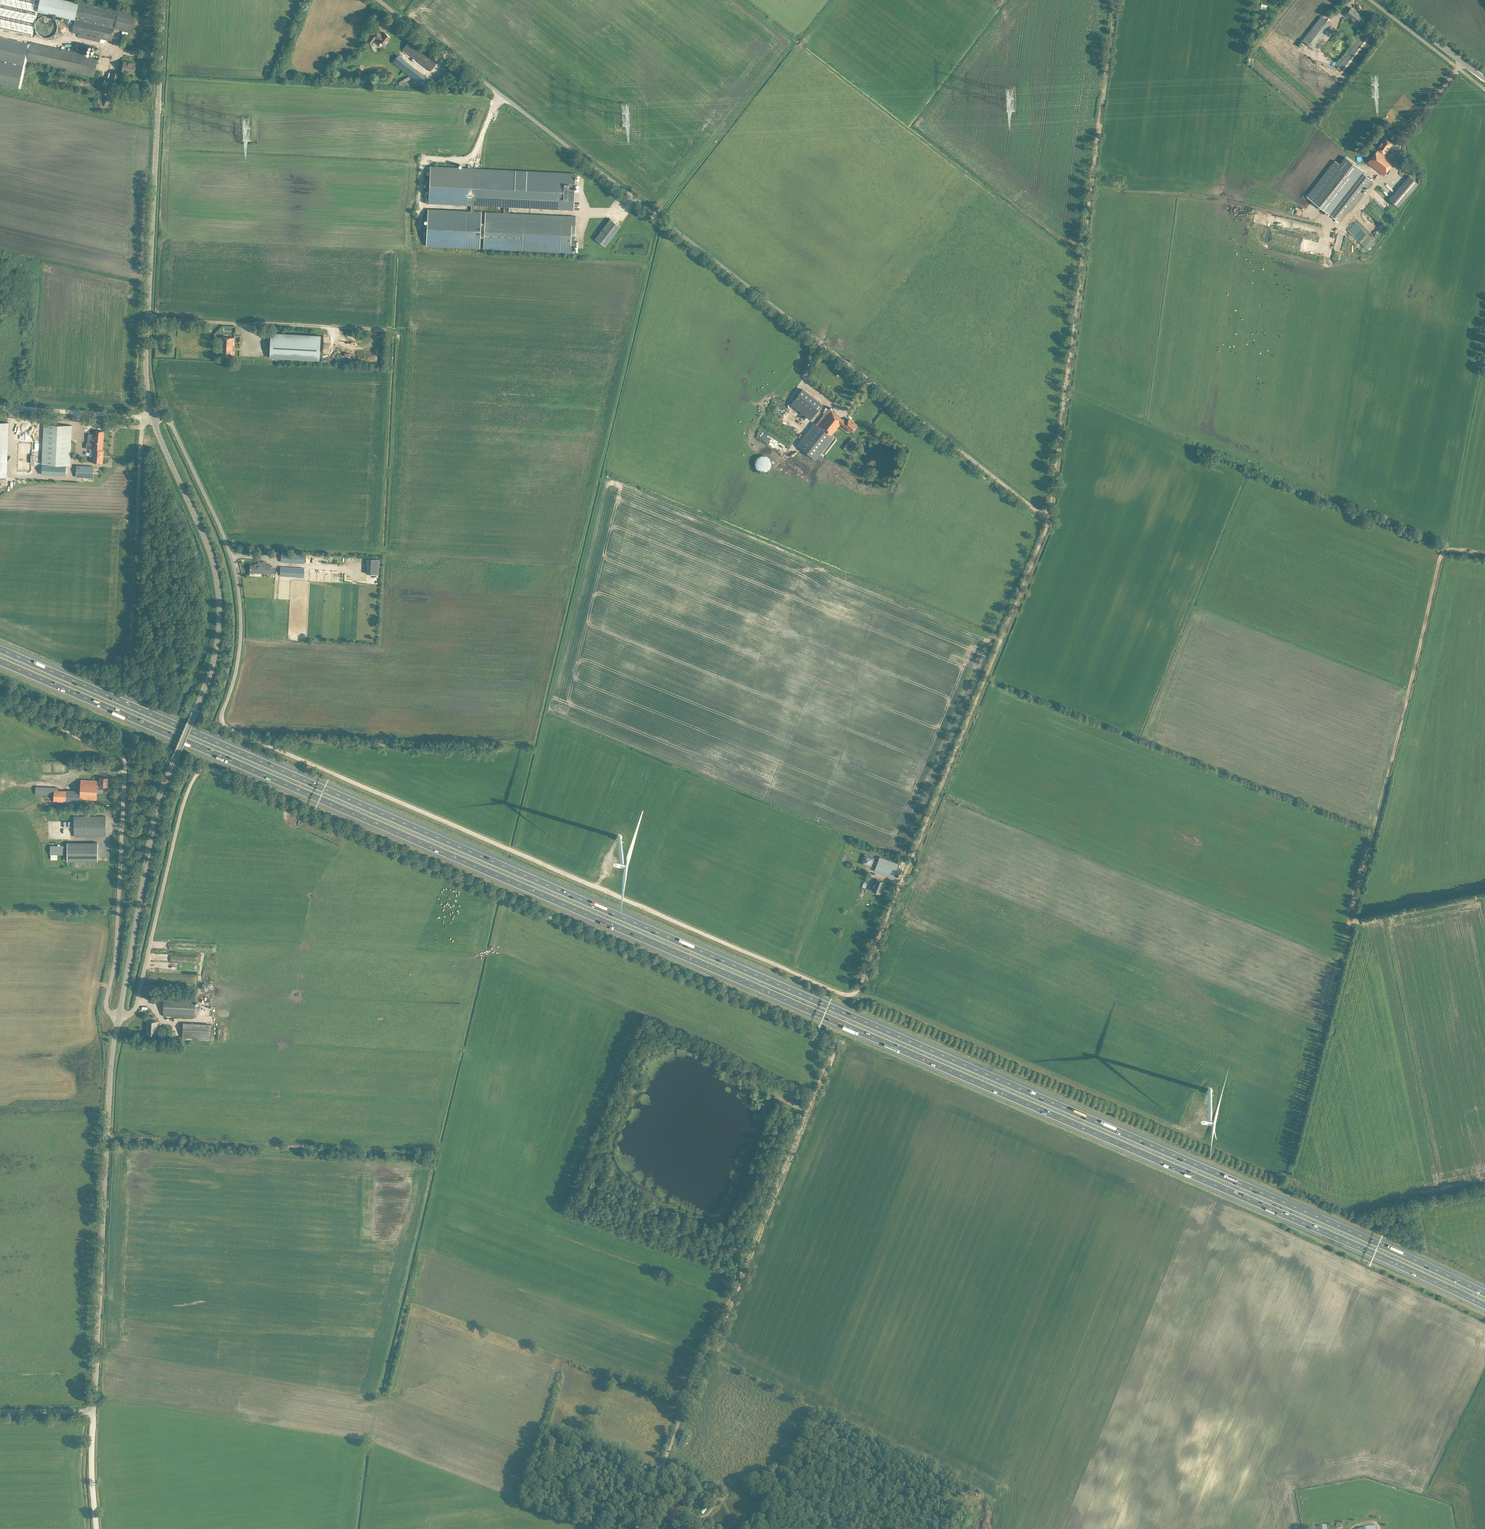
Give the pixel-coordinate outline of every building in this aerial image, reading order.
[(95,8),(96,2),(87,0),(79,0),(79,2),(67,0),(40,0),(37,12),(75,20),(72,31),(78,33),(77,37),(100,42),(101,38),(112,40),(114,29),(131,32),(132,28),(133,28),(133,27),(132,27),(134,16),(118,12),(118,13),(95,8)] [(1351,8),(1348,12),(1346,15),(1359,25),(1365,18),(1351,8)] [(35,26),(35,28),(35,31),(37,33),(38,35),(41,37),(43,38),(46,38),(49,38),(51,37),(53,36),(55,34),(56,32),(57,29),(58,26),(57,23),(56,21),(55,20),(53,17),(51,16),(49,15),(46,15),(44,15),(41,16),(40,17),(37,19),(36,20),(36,22),(35,24),(35,26)] [(1320,17),(1302,42),(1314,50),(1332,25),(1320,17)] [(383,36),(379,32),(375,37),(379,40),(378,42),(383,46),(390,37),(385,33),(383,36)] [(83,53),(85,45),(77,43),(76,51),(30,42),(30,44),(0,37),(0,84),(21,88),(26,62),(94,77),(98,56),(83,53)] [(403,49),(430,71),(439,60),(412,38),(403,49)] [(392,62),(420,84),(426,77),(413,66),(410,64),(398,55),(392,62)] [(124,61),(122,71),(134,73),(135,63),(124,61)] [(110,83),(112,83),(117,84),(119,73),(112,72),(110,83)] [(1385,137),(1379,145),(1376,149),(1377,150),(1367,162),(1383,175),(1394,161),(1385,154),(1393,143),(1385,137)] [(1306,196),(1340,221),(1372,180),(1362,172),(1363,170),(1345,156),(1340,164),(1335,160),(1306,196)] [(432,166),(430,203),(573,210),(575,173),(432,166)] [(1388,199),(1398,207),(1418,184),(1409,175),(1399,187),(1388,199)] [(480,238),(481,221),(482,211),(473,211),(428,209),(426,246),(480,248),(480,238)] [(574,253),(576,216),(485,212),(485,222),(481,221),(480,238),(484,238),(483,248),(574,253)] [(610,219),(595,239),(605,246),(620,226),(610,219)] [(269,357),(320,360),(321,335),(271,332),(269,357)] [(222,356),(227,357),(233,357),(233,343),(234,343),(234,338),(222,337),(221,353),(222,353),(222,356)] [(802,389),(799,393),(790,404),(810,420),(822,404),(802,389)] [(846,422),(828,408),(816,424),(822,428),(821,429),(809,444),(819,451),(840,424),(843,426),(844,426),(851,431),(856,424),(849,419),(846,422)] [(7,477),(9,422),(0,422),(0,477),(7,477)] [(19,426),(18,430),(31,431),(32,426),(31,426),(31,422),(19,422),(19,426)] [(70,465),(71,451),(72,425),(43,423),(42,464),(70,465)] [(780,429),(777,434),(790,442),(794,437),(780,429)] [(92,456),(92,457),(92,462),(102,463),(103,457),(101,457),(102,450),(104,431),(94,430),(94,434),(88,433),(88,443),(86,443),(86,448),(90,449),(90,456),(92,456)] [(852,438),(844,448),(850,453),(858,443),(852,438)] [(31,441),(18,440),(17,468),(30,469),(31,441)] [(755,460),(755,462),(755,464),(755,466),(757,469),(759,470),(762,471),(765,471),(767,470),(769,468),(771,465),(771,462),(770,460),(769,458),(767,456),(765,455),(763,455),(762,455),(760,456),(759,456),(756,458),(755,460)] [(42,464),(41,474),(66,475),(66,466),(42,464)] [(37,490),(72,492),(77,492),(77,484),(80,485),(80,477),(93,478),(94,466),(76,465),(76,484),(38,482),(37,490)] [(281,553),(281,562),(305,563),(305,554),(281,553)] [(367,558),(366,573),(379,574),(379,559),(367,558)] [(271,565),(257,564),(257,565),(250,565),(250,572),(250,574),(251,575),(255,575),(255,572),(270,573),(275,573),(275,570),(270,569),(271,565)] [(280,566),(280,568),(278,568),(278,571),(276,571),(276,573),(280,573),(280,575),(304,577),(304,568),(280,566)] [(67,758),(46,759),(47,771),(67,771),(67,758)] [(58,790),(54,789),(54,796),(54,801),(79,803),(80,798),(91,799),(96,799),(97,786),(107,786),(108,777),(100,777),(100,780),(81,779),(81,784),(80,790),(66,789),(66,790),(58,790)] [(54,789),(58,790),(58,788),(36,787),(36,794),(43,794),(43,796),(54,796),(54,789)] [(74,835),(101,835),(106,835),(106,816),(74,816),(74,835)] [(98,842),(68,842),(68,860),(98,860),(98,842)] [(50,854),(64,854),(64,845),(50,845),(50,854)] [(882,873),(893,877),(899,864),(880,857),(878,861),(874,859),(875,857),(865,853),(862,863),(871,866),(873,863),(877,864),(875,870),(881,873),(882,873)] [(884,886),(885,882),(877,879),(872,890),(880,893),(883,886),(884,886)] [(858,898),(863,899),(867,888),(862,887),(858,898)] [(209,990),(209,981),(201,981),(201,989),(209,990)] [(163,1015),(168,1015),(195,1017),(196,996),(169,995),(164,995),(163,1015)] [(147,1033),(152,1033),(155,1034),(155,1026),(157,1026),(157,1021),(148,1021),(147,1033)] [(209,1023),(183,1023),(182,1038),(209,1039),(209,1023)] [(707,1485),(700,1495),(710,1501),(717,1491),(707,1485)] [(673,1488),(664,1498),(669,1502),(677,1492),(673,1488)] [(679,1502),(683,1505),(684,1507),(693,1497),(694,1499),(698,1494),(696,1491),(692,1488),(679,1502)] [(699,1496),(693,1505),(700,1509),(706,1501),(699,1496)] [(668,1518),(672,1521),(674,1523),(683,1511),(676,1506),(671,1512),(671,1513),(668,1518)] [(695,1525),(700,1528),(702,1528),(706,1524),(699,1519),(695,1525)]
